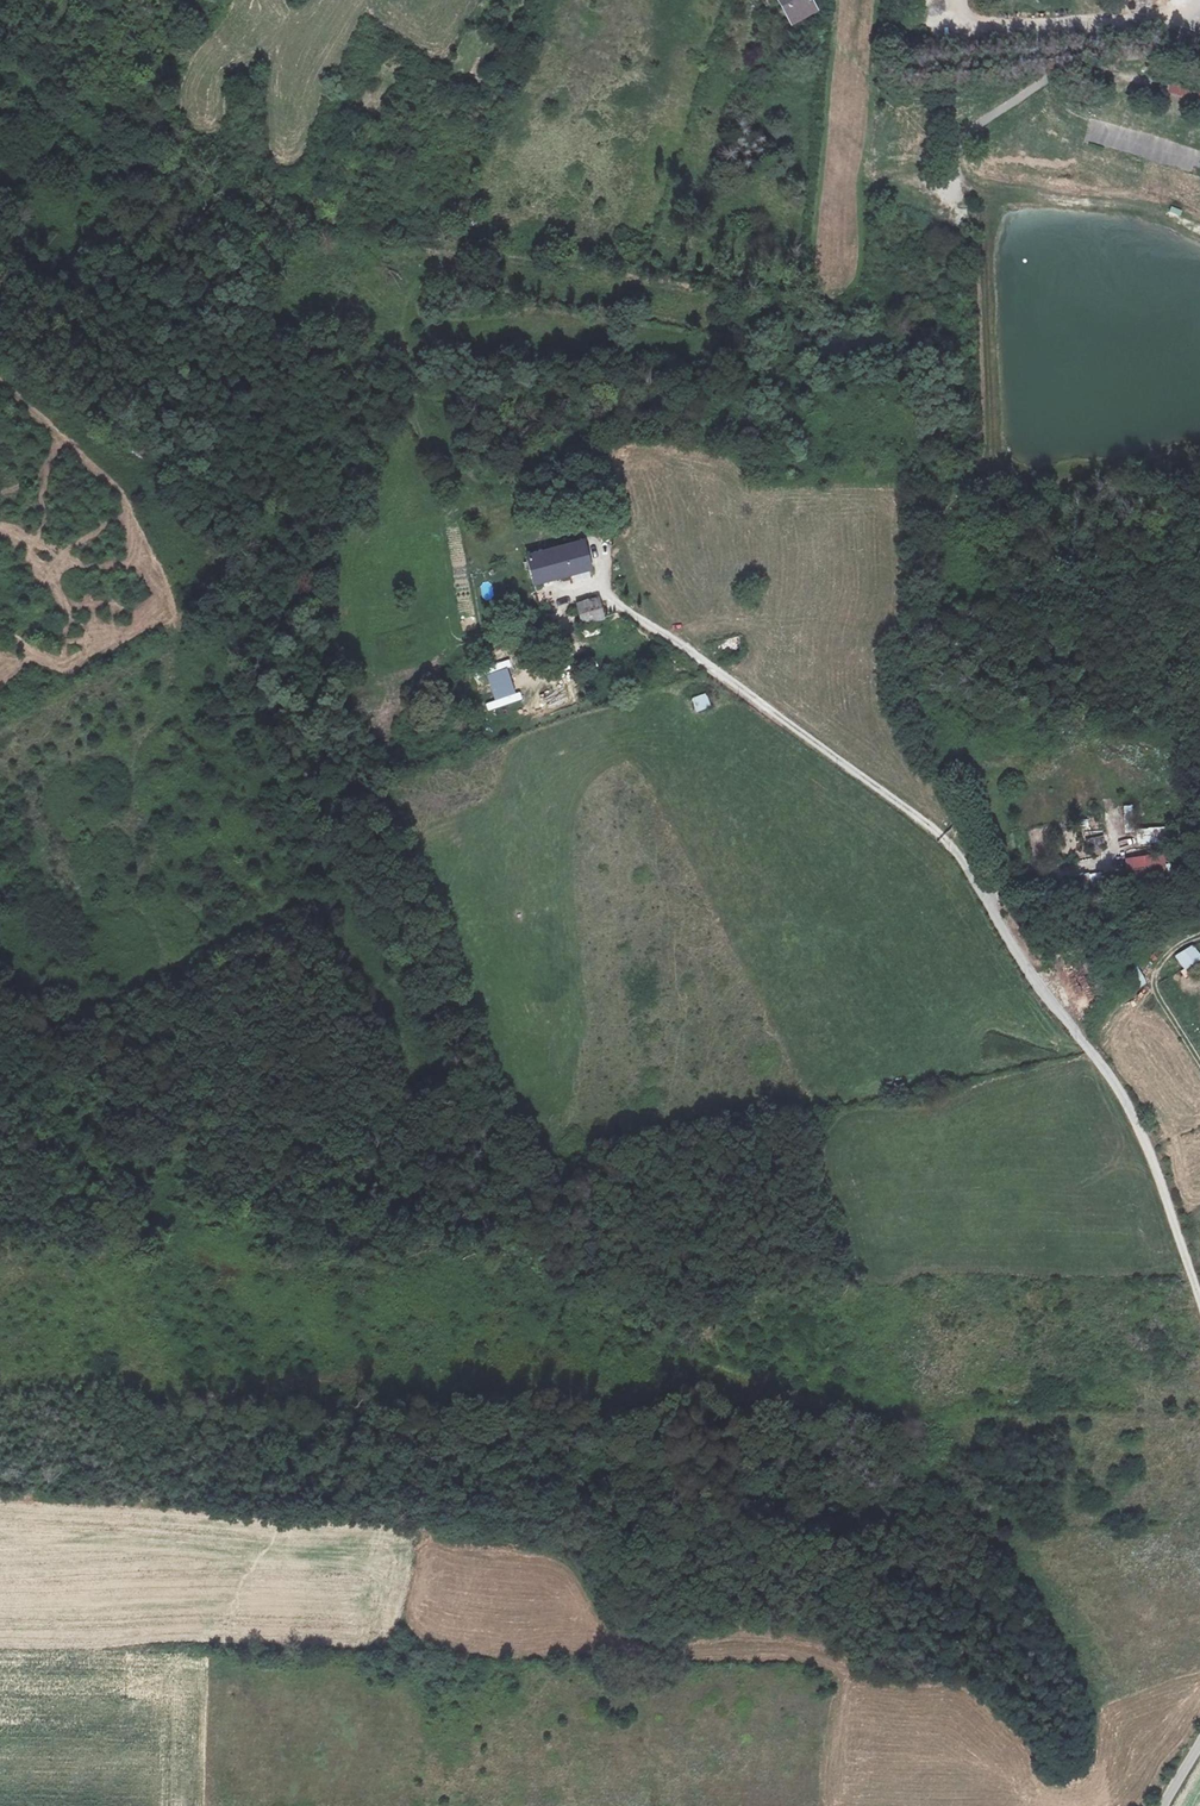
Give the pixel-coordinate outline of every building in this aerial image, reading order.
[(799,21),(789,0),(758,0),(774,33),(799,21)] [(1159,75),(1153,94),(1199,109),(1199,87),(1159,75)] [(562,547),(504,563),(513,591),(572,576),(562,547)] [(557,612),(563,630),(585,624),(580,606),(557,612)] [(585,637),(599,634),(598,628),(584,630),(585,637)] [(490,672),(511,668),(510,661),(488,665),(490,672)] [(486,676),(495,701),(485,704),(488,712),(520,700),(508,668),(486,676)] [(691,698),(696,713),(711,708),(707,693),(691,698)] [(1167,839),(1164,826),(1136,832),(1139,845),(1167,839)] [(1089,837),(1090,852),(1105,851),(1105,836),(1089,837)] [(1171,877),(1161,851),(1113,859),(1117,885),(1171,877)] [(1182,970),(1199,962),(1199,955),(1196,946),(1176,954),(1182,970)] [(1136,990),(1147,983),(1138,967),(1127,974),(1136,990)]
